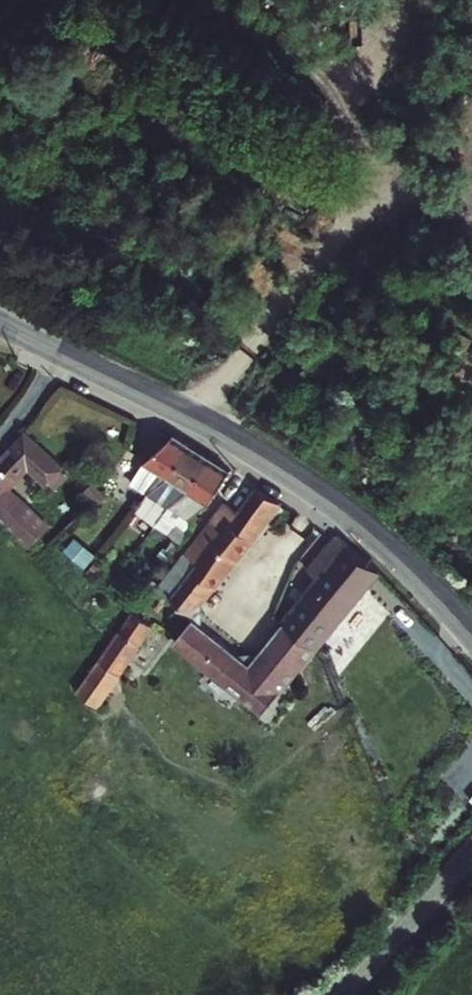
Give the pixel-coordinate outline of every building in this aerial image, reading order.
[(63,468),(65,466),(30,434),(13,454),(33,471),(48,484),(63,468)] [(186,447),(169,439),(139,466),(124,489),(140,506),(150,493),(168,479),(186,447)] [(199,454),(186,447),(168,479),(150,493),(140,506),(136,511),(156,529),(159,525),(166,514),(188,494),(208,459),(199,454)] [(23,483),(33,471),(13,454),(3,465),(23,483)] [(229,472),(208,459),(188,494),(166,514),(159,525),(182,545),(191,536),(193,518),(210,505),(229,472)] [(12,498),(23,483),(3,465),(0,469),(0,518),(32,545),(46,528),(12,498)] [(63,468),(48,484),(54,489),(69,473),(63,468)] [(292,498),(266,479),(260,489),(238,513),(225,504),(161,590),(192,616),(281,511),(292,498)] [(86,492),(96,503),(103,497),(92,486),(86,492)] [(249,666),(197,622),(179,644),(264,716),(379,576),(336,541),(306,574),(318,584),(249,666)] [(151,630),(135,616),(133,618),(94,665),(115,680),(131,657),(151,630)] [(115,680),(94,665),(76,693),(99,707),(115,680)]
